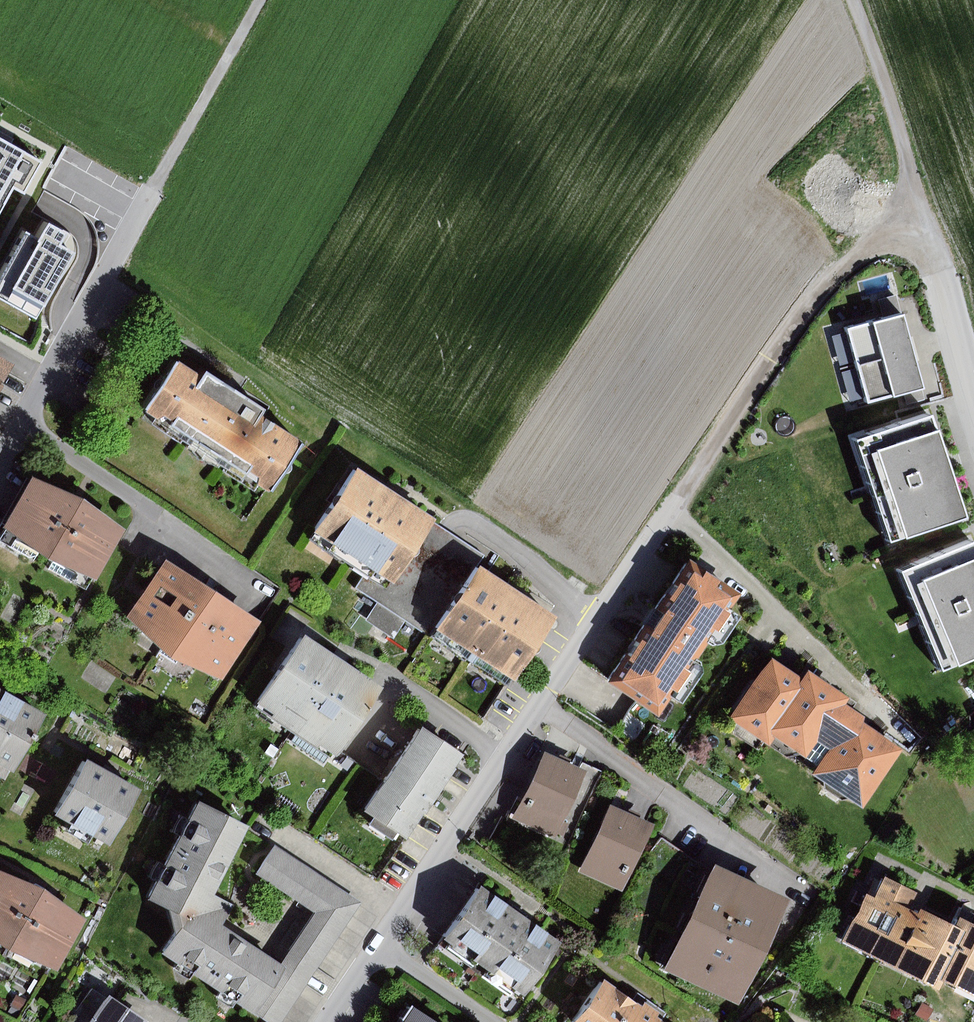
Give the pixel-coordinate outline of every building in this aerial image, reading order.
[(0,138),(0,206),(11,186),(22,192),(40,159),(0,138)] [(24,230),(0,274),(0,297),(37,316),(73,249),(60,242),(66,231),(48,221),(38,238),(24,230)] [(875,297),(879,313),(896,309),(893,293),(875,297)] [(879,313),(844,322),(855,360),(906,346),(904,339),(896,309),(879,313)] [(906,346),(855,360),(865,396),(898,387),(916,382),(907,353),(906,346)] [(0,356),(0,393),(16,365),(0,356)] [(195,374),(171,359),(138,409),(150,417),(157,413),(166,419),(164,423),(237,474),(241,469),(250,476),(250,483),(259,489),(291,440),(252,415),(257,408),(232,392),(198,369),(195,374)] [(920,397),(916,382),(898,387),(902,401),(920,397)] [(927,414),(853,438),(887,538),(960,514),(943,464),(927,414)] [(432,518),(355,467),(313,531),(369,568),(390,582),(432,518)] [(120,527),(29,475),(1,524),(35,544),(92,576),(120,527)] [(449,529),(432,518),(390,582),(369,568),(356,589),(378,603),(407,621),(433,638),(437,632),(479,569),(488,554),(449,529)] [(1,524),(0,526),(0,591),(6,595),(35,544),(1,524)] [(897,569),(936,667),(973,652),(973,555),(968,540),(897,569)] [(623,633),(594,676),(645,709),(658,689),(668,696),(688,664),(687,656),(684,655),(696,637),(700,640),(709,639),(729,609),(721,604),(731,589),(675,552),(640,604),(646,607),(627,636),(623,633)] [(262,622),(169,561),(131,618),(224,679),(262,622)] [(551,616),(479,569),(437,632),(510,679),(551,616)] [(407,621),(378,603),(367,620),(396,639),(407,621)] [(373,688),(294,637),(251,703),(330,754),(373,688)] [(756,732),(792,675),(759,654),(720,716),(753,737),(756,732)] [(808,764),(844,707),(832,699),(836,692),(796,667),(792,675),(756,732),(808,764)] [(12,773),(44,715),(0,691),(0,766),(12,773)] [(852,712),(844,707),(808,764),(803,772),(855,805),(893,746),(848,718),(852,712)] [(463,757),(419,727),(362,812),(405,841),(438,792),(463,757)] [(577,769),(535,751),(506,816),(567,843),(599,771),(579,763),(577,769)] [(111,774),(83,759),(53,813),(108,843),(138,788),(111,774)] [(173,910),(180,937),(170,954),(251,1011),(283,965),(225,926),(235,905),(218,897),(251,827),(204,803),(154,900),(173,910)] [(645,822),(602,804),(574,870),(617,888),(645,822)] [(317,915),(292,951),(319,970),(364,903),(277,845),(257,875),(317,915)] [(773,894),(700,860),(651,966),(725,999),(752,940),(773,894)] [(0,872),(0,938),(61,971),(89,921),(42,895),(0,872)] [(875,872),(865,894),(857,890),(832,939),(922,985),(927,976),(971,998),(973,992),(973,926),(943,911),(939,920),(904,903),(902,907),(899,905),(907,888),(875,872)] [(513,912),(472,884),(431,941),(515,1000),(556,942),(513,912)] [(286,960),(283,965),(309,984),(314,978),(319,970),(292,951),(286,960)] [(283,965),(251,1011),(268,1021),(283,1021),(309,984),(283,965)] [(593,978),(561,1021),(562,1021),(657,1021),(649,1016),(653,1010),(646,1005),(637,999),(632,1006),(593,978)] [(110,999),(93,987),(69,1021),(95,1021),(110,999)] [(17,995),(12,1006),(22,1011),(27,1001),(17,995)] [(112,997),(110,999),(95,1021),(150,1021),(112,997)] [(919,1001),(913,1013),(925,1019),(931,1007),(919,1001)] [(400,1007),(391,1021),(424,1021),(400,1007)]
